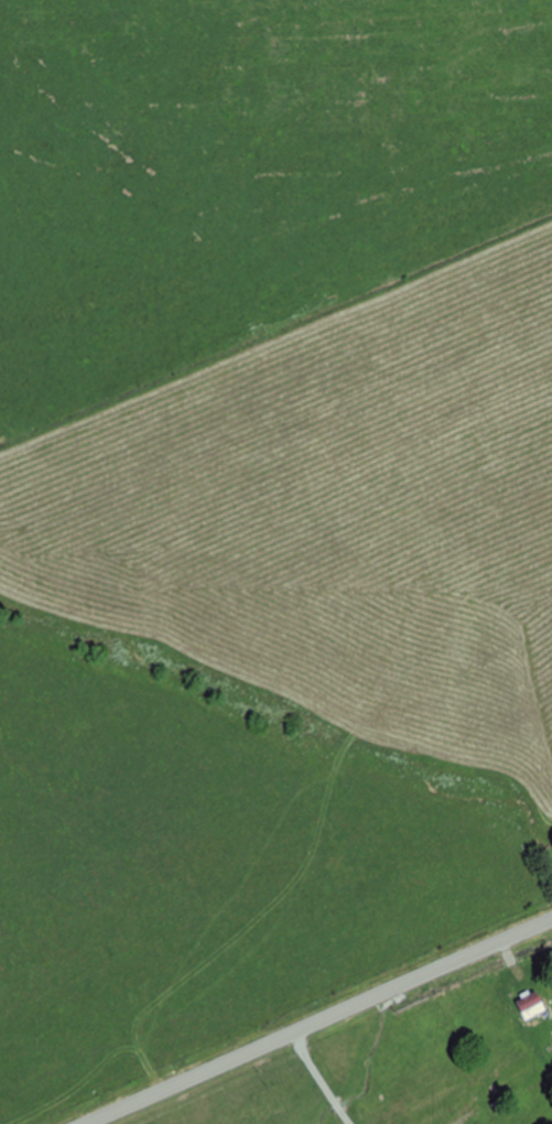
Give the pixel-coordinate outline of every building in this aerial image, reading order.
[(527,1020),(548,1009),(537,990),(517,1001),(527,1020)]
